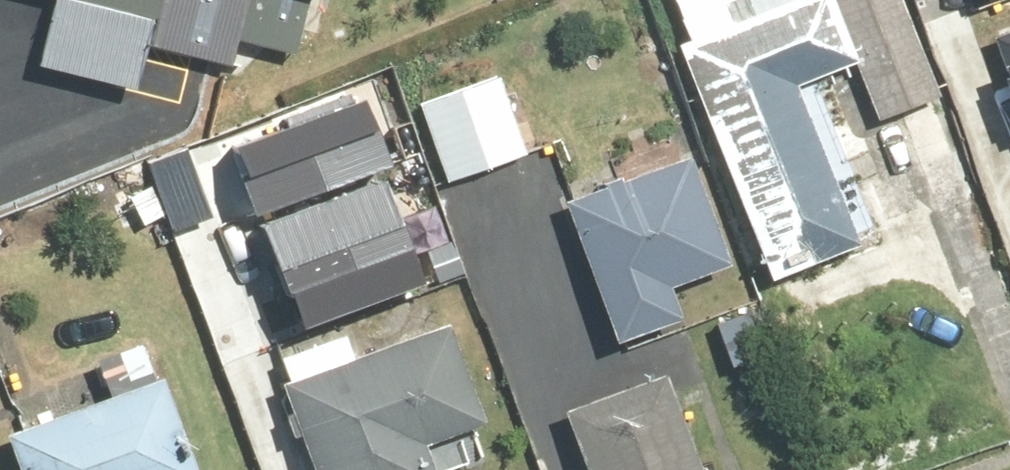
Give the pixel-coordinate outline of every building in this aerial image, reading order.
[(32,63),(139,91),(152,42),(224,61),(230,36),(300,54),(314,0),(48,0),(32,63)] [(684,34),(765,266),(873,229),(821,80),(865,64),(883,116),(947,94),(914,0),(782,0),(684,34)] [(989,33),(1009,91),(1009,25),(989,33)] [(419,92),(449,177),(538,146),(508,61),(419,92)] [(231,160),(297,332),(427,283),(361,111),(231,160)] [(700,140),(569,185),(623,339),(698,313),(687,281),(742,262),(700,140)] [(286,376),(321,469),(456,469),(442,433),(496,413),(458,313),(286,376)] [(20,426),(36,469),(210,469),(163,334),(108,353),(122,391),(20,426)] [(571,399),(596,469),(720,469),(682,361),(571,399)]
